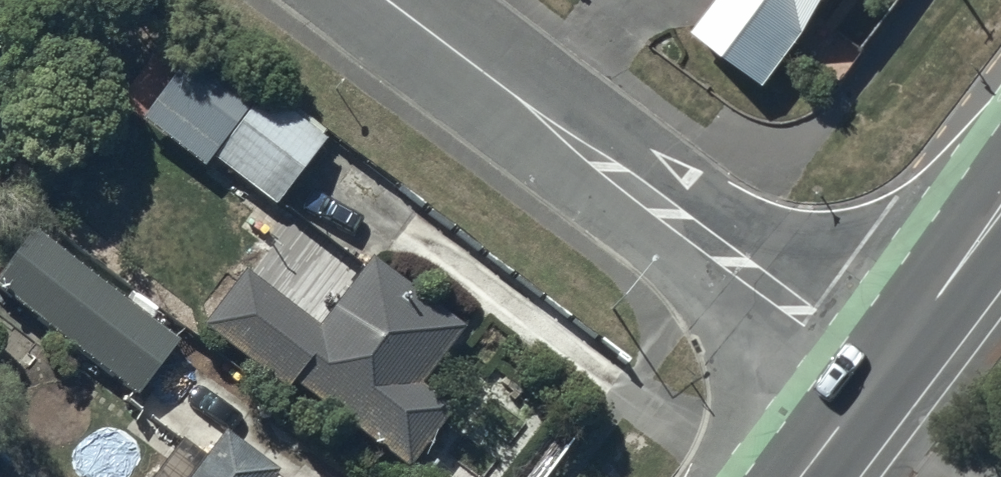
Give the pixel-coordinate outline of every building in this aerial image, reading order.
[(683,35),(759,90),(825,0),(709,0),(683,35)] [(327,131),(263,82),(252,97),(187,48),(138,112),(202,161),(211,150),(276,199),(327,131)] [(0,261),(0,283),(136,388),(179,334),(32,220),(0,261)] [(461,318),(371,252),(319,320),(242,263),(200,319),(286,383),(293,374),(406,458),(450,398),(418,374),(461,318)] [(223,425),(183,476),(266,476),(275,464),(223,425)]
